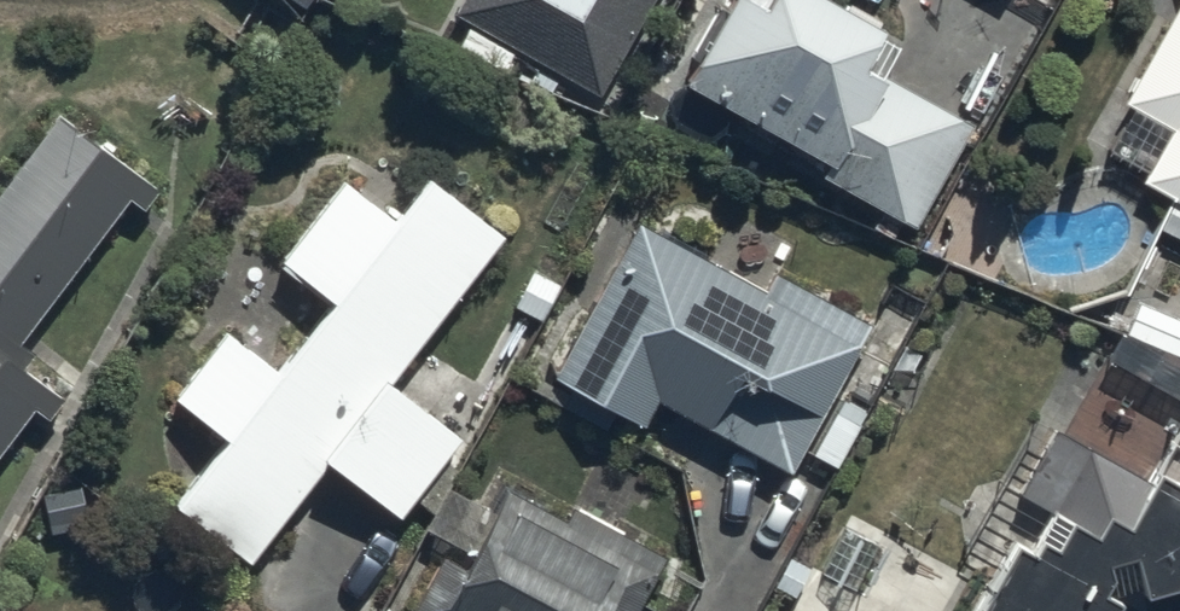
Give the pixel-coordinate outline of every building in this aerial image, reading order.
[(454,18),(601,97),(654,0),(464,0),(454,18)] [(971,129),(866,73),(882,42),(871,36),(878,23),(846,6),(840,17),(821,7),(825,0),(736,0),(735,1),(732,0),(722,0),(687,66),(696,70),(682,96),(827,172),(821,184),(913,231),(917,233),(971,129)] [(1125,112),(1169,135),(1140,188),(1172,205),(1158,231),(1179,243),(1179,10),(1125,112)] [(35,414),(49,426),(65,406),(26,376),(39,360),(22,347),(130,207),(143,217),(166,187),(67,111),(0,197),(0,460),(35,414)] [(275,272),(326,311),(275,379),(223,339),(170,407),(219,444),(170,509),(250,571),(325,472),(398,528),(462,445),(389,389),(501,244),(422,184),(391,225),(341,186),(275,272)] [(659,406),(791,478),(869,330),(774,280),(766,296),(636,226),(549,386),(643,437),(659,406)] [(1179,604),(1179,603),(1179,445),(1172,441),(1147,486),(1033,424),(1001,484),(1053,519),(1027,566),(1012,557),(980,610),(1127,610),(1129,609),(1179,604)] [(506,498),(497,517),(445,493),(424,535),(470,557),(460,576),(436,564),(413,610),(637,610),(664,557),(573,512),(565,527),(506,498)]
